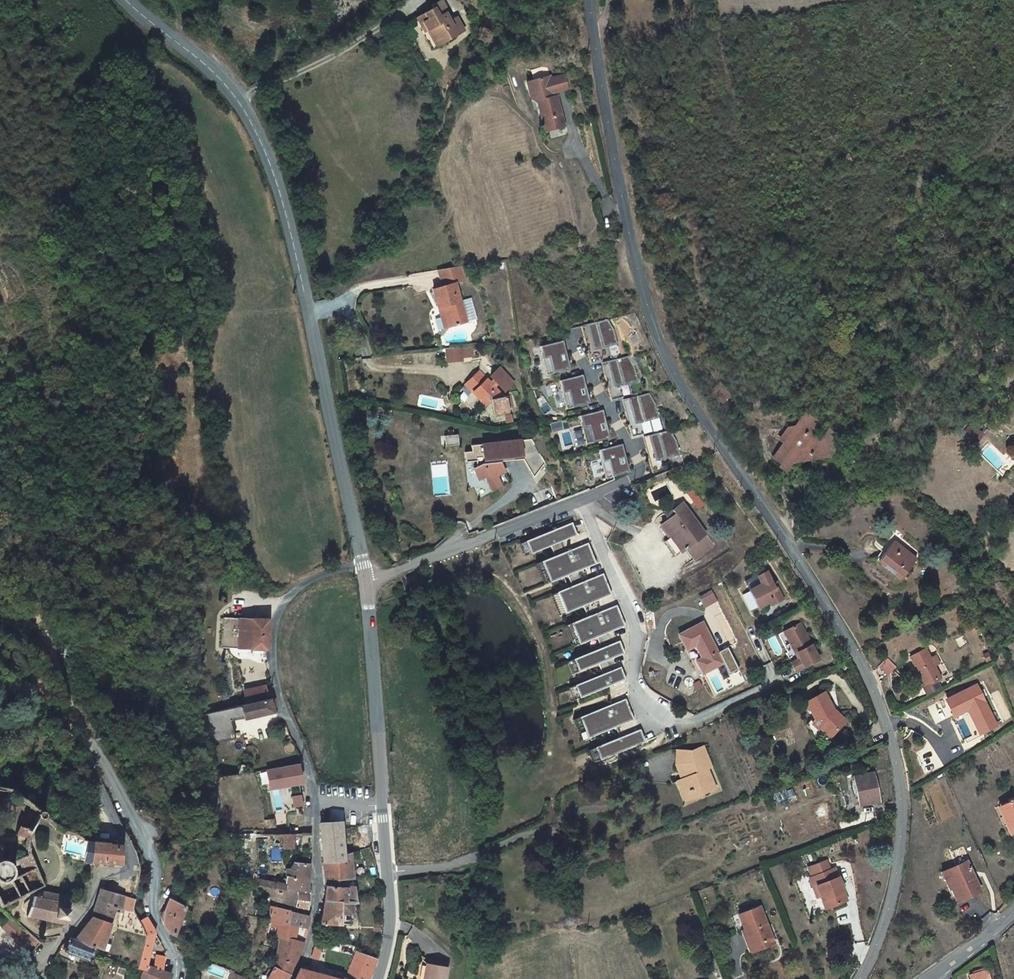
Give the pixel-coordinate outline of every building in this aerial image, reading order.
[(417,17),(421,24),(424,22),(429,30),(433,28),(442,44),(465,31),(457,16),(452,19),(450,20),(446,13),(448,11),(441,0),(432,5),(434,8),(417,17)] [(433,28),(429,30),(438,46),(442,44),(433,28)] [(544,78),(526,82),(528,88),(531,90),(534,99),(537,101),(544,126),(548,128),(564,124),(557,96),(553,97),(552,93),(568,89),(565,75),(551,79),(545,80),(544,78)] [(852,160),(848,154),(842,157),(845,164),(852,160)] [(444,287),(434,290),(439,308),(443,307),(449,328),(467,322),(456,284),(467,281),(463,266),(451,268),(456,283),(444,287)] [(456,283),(451,268),(439,270),(444,287),(456,283)] [(443,307),(439,308),(445,329),(449,328),(443,307)] [(608,319),(581,326),(591,363),(600,360),(601,363),(620,358),(613,330),(608,319)] [(563,340),(540,346),(547,375),(563,371),(563,370),(571,369),(563,340)] [(461,347),(446,349),(448,363),(463,361),(461,347)] [(620,358),(601,363),(611,400),(622,397),(623,400),(642,395),(634,367),(628,356),(620,358)] [(494,379),(490,382),(494,387),(497,383),(504,391),(514,382),(500,367),(491,376),(494,379)] [(490,382),(480,371),(466,384),(481,400),(485,397),(489,402),(491,400),(494,415),(510,412),(509,407),(513,407),(511,395),(501,397),(501,394),(494,387),(490,382)] [(583,374),(559,380),(566,409),(583,405),(582,405),(590,403),(583,374)] [(642,395),(623,400),(632,436),(643,434),(644,437),(663,432),(656,404),(650,393),(642,395)] [(485,397),(481,400),(485,405),(489,402),(485,397)] [(603,410),(579,416),(586,444),(603,440),(602,440),(610,438),(603,410)] [(838,434),(828,428),(822,439),(818,441),(810,436),(809,430),(810,428),(814,427),(817,422),(803,414),(800,419),(801,422),(798,427),(791,429),(792,436),(788,437),(788,438),(784,444),(781,449),(782,449),(791,455),(787,460),(794,464),(795,463),(799,456),(811,453),(817,458),(831,454),(829,449),(835,447),(834,442),(840,440),(838,434)] [(964,435),(975,444),(984,433),(973,424),(964,435)] [(792,436),(791,429),(786,429),(779,441),(784,444),(788,438),(788,437),(792,436)] [(663,432),(644,437),(653,473),(663,469),(665,472),(683,465),(677,441),(670,430),(663,432)] [(458,434),(445,436),(446,446),(459,445),(458,434)] [(472,451),(465,452),(466,462),(477,461),(477,466),(474,468),(477,474),(480,481),(485,478),(487,480),(497,475),(505,471),(501,462),(499,459),(531,455),(531,459),(532,466),(537,474),(546,463),(533,440),(499,443),(499,446),(484,447),(483,444),(472,445),(472,451)] [(623,444),(599,450),(606,478),(622,474),(630,472),(623,444)] [(789,472),(794,464),(787,460),(791,455),(782,449),(775,461),(784,466),(782,468),(789,472)] [(795,463),(817,458),(811,453),(799,456),(795,463)] [(497,475),(487,480),(492,491),(503,486),(497,475)] [(694,490),(688,494),(698,508),(704,504),(694,490)] [(682,551),(687,547),(706,534),(683,503),(673,510),(676,514),(670,518),(662,524),(671,537),(682,551)] [(676,514),(673,510),(667,514),(670,518),(676,514)] [(572,522),(526,541),(531,553),(551,545),(562,541),(577,535),(572,522)] [(706,534),(687,547),(695,559),(714,545),(706,534)] [(682,551),(671,537),(665,541),(676,555),(682,551)] [(531,553),(526,541),(520,543),(525,556),(531,553)] [(562,541),(551,545),(555,556),(566,551),(562,541)] [(917,559),(894,541),(879,561),(901,579),(917,559)] [(555,556),(542,561),(550,582),(568,575),(579,570),(596,564),(588,543),(566,551),(555,556)] [(550,582),(542,561),(536,564),(544,584),(550,582)] [(579,570),(568,575),(572,586),(583,581),(579,570)] [(767,571),(746,582),(758,607),(771,601),(773,605),(784,599),(778,588),(776,589),(767,571)] [(572,586),(557,592),(565,613),(584,605),(595,601),(612,594),(603,573),(583,581),(572,586)] [(711,591),(700,597),(705,607),(717,601),(711,591)] [(565,613),(557,592),(551,594),(559,615),(565,613)] [(595,601),(584,605),(588,616),(599,612),(595,601)] [(588,616),(571,623),(579,644),(597,637),(608,633),(625,626),(617,605),(599,612),(588,616)] [(222,648),(266,649),(268,619),(223,617),(222,648)] [(702,673),(723,663),(717,651),(703,622),(679,634),(686,650),(695,645),(702,658),(696,661),(702,673)] [(579,644),(571,623),(565,625),(573,646),(579,644)] [(801,623),(784,631),(795,653),(797,652),(800,658),(791,662),(795,671),(819,659),(801,623)] [(795,653),(784,631),(779,634),(788,652),(786,652),(791,662),(800,658),(797,652),(795,653)] [(608,633),(597,637),(601,647),(612,643),(608,633)] [(601,647),(573,659),(578,671),(599,663),(609,659),(624,653),(619,640),(612,643),(601,647)] [(695,645),(686,650),(693,662),(696,661),(702,658),(695,645)] [(717,651),(723,663),(729,674),(740,669),(728,646),(717,651)] [(931,659),(926,649),(910,657),(925,685),(936,680),(940,678),(934,666),(931,659)] [(936,656),(931,659),(934,666),(939,663),(936,656)] [(887,658),(879,666),(888,675),(896,667),(887,658)] [(578,671),(573,659),(567,661),(572,674),(578,671)] [(609,659),(599,663),(603,674),(613,669),(609,659)] [(621,666),(613,669),(603,674),(575,685),(580,697),(626,679),(621,666)] [(936,680),(925,685),(923,686),(927,694),(940,687),(936,680)] [(699,681),(693,685),(696,689),(702,686),(699,681)] [(580,697),(575,685),(569,687),(574,700),(580,697)] [(968,709),(984,701),(976,685),(946,700),(953,716),(968,709)] [(269,698),(266,688),(265,686),(245,690),(247,703),(269,698)] [(837,715),(825,693),(806,702),(815,719),(812,723),(818,729),(819,727),(830,737),(845,720),(839,714),(837,715)] [(247,703),(199,715),(202,730),(207,740),(208,745),(235,738),(231,720),(243,717),(244,719),(272,711),(270,701),(269,698),(247,703)] [(625,698),(580,717),(588,738),(605,731),(616,726),(634,719),(625,698)] [(996,725),(984,701),(968,709),(976,725),(978,724),(982,732),(996,725)] [(588,738),(580,717),(573,719),(582,740),(588,738)] [(616,726),(605,731),(610,741),(620,736),(616,726)] [(640,729),(620,736),(610,741),(585,751),(590,764),(645,741),(640,729)] [(683,779),(681,779),(687,793),(698,789),(701,795),(716,789),(713,781),(709,783),(704,771),(708,769),(713,767),(705,746),(692,751),(678,750),(677,764),(680,772),(682,771),(685,778),(683,779)] [(590,764),(585,751),(578,753),(584,766),(590,764)] [(301,782),(298,763),(266,769),(270,788),(301,782)] [(713,781),(708,769),(704,771),(709,783),(713,781)] [(854,776),(859,805),(879,801),(874,772),(854,776)] [(687,793),(681,779),(676,781),(684,801),(701,795),(698,789),(687,793)] [(301,782),(270,788),(270,790),(302,784),(301,782)] [(303,806),(301,795),(292,796),(294,807),(303,806)] [(1003,804),(1008,815),(1010,814),(1013,821),(1011,822),(1013,829),(1013,797),(1008,800),(1009,802),(1003,804)] [(1003,804),(999,806),(1011,834),(1013,832),(1013,829),(1011,822),(1013,821),(1010,814),(1008,815),(1003,804)] [(275,818),(265,820),(267,829),(276,827),(275,818)] [(323,861),(344,860),(343,854),(342,830),(341,822),(320,823),(323,859),(323,861)] [(19,824),(15,834),(30,837),(29,832),(30,831),(23,825),(22,826),(19,824)] [(293,833),(283,834),(283,843),(283,848),(293,848),(293,833)] [(275,834),(275,843),(283,843),(283,834),(275,834)] [(92,846),(92,858),(91,865),(95,865),(95,863),(110,863),(121,863),(122,844),(121,844),(120,843),(109,842),(93,841),(92,846)] [(351,852),(343,854),(344,860),(323,861),(326,886),(339,886),(338,880),(354,879),(351,852)] [(32,853),(18,859),(23,872),(36,866),(32,855),(32,853)] [(0,881),(3,881),(6,880),(8,879),(10,877),(12,874),(13,872),(13,869),(13,866),(11,863),(10,861),(7,859),(5,858),(2,858),(0,858),(0,881)] [(821,896),(826,909),(848,900),(835,868),(830,870),(827,861),(812,866),(816,876),(812,877),(810,878),(813,887),(817,885),(821,896)] [(980,891),(966,861),(947,870),(954,886),(951,887),(958,901),(980,891)] [(276,883),(274,899),(295,906),(297,893),(307,894),(309,864),(295,862),(294,863),(290,863),(290,868),(287,869),(285,885),(276,883)] [(954,886),(947,870),(942,872),(949,888),(951,887),(954,886)] [(276,883),(258,879),(257,891),(265,892),(274,899),(276,883)] [(326,886),(324,900),(351,902),(357,902),(355,887),(339,886),(326,886)] [(121,907),(123,895),(101,888),(92,917),(75,939),(94,947),(101,949),(108,927),(114,908),(121,909),(121,907)] [(67,902),(69,896),(45,891),(43,891),(41,892),(38,894),(37,897),(33,896),(26,915),(54,921),(54,922),(66,924),(71,903),(67,902)] [(297,893),(295,906),(305,908),(305,904),(307,894),(297,893)] [(134,898),(123,895),(121,907),(132,910),(134,898)] [(168,898),(161,917),(164,927),(168,931),(175,934),(186,906),(168,898)] [(351,913),(351,902),(324,900),(320,923),(341,924),(341,919),(344,919),(344,912),(351,913)] [(746,929),(755,951),(774,943),(760,906),(739,914),(745,929),(746,929)] [(289,924),(291,911),(270,907),(269,921),(281,923),(282,923),(282,922),(289,924)] [(291,911),(289,924),(306,929),(309,915),(291,911)] [(11,919),(4,927),(25,946),(32,938),(11,919)] [(282,923),(281,923),(280,932),(279,939),(287,939),(287,937),(304,942),(306,929),(289,924),(282,922),(282,923)] [(745,929),(741,930),(750,953),(755,951),(746,929),(745,929)] [(31,941),(37,946),(40,943),(34,937),(31,941)] [(75,939),(70,937),(69,941),(68,941),(67,941),(66,941),(61,946),(63,948),(63,949),(63,950),(64,950),(64,951),(65,951),(65,950),(66,950),(88,958),(88,959),(89,960),(90,960),(91,960),(92,959),(92,958),(91,957),(90,956),(89,956),(94,947),(75,939)] [(287,939),(279,939),(274,966),(289,973),(300,950),(302,944),(304,942),(287,937),(287,939)] [(318,960),(321,948),(315,946),(312,958),(318,960)] [(345,978),(346,978),(369,978),(377,958),(356,950),(345,978)] [(153,967),(163,970),(165,957),(156,955),(153,967)] [(447,967),(427,964),(424,978),(445,978),(447,967)] [(140,978),(141,978),(170,978),(172,973),(163,970),(153,967),(146,965),(143,973),(140,978)] [(274,966),(266,978),(286,978),(290,975),(289,973),(274,966)] [(308,971),(300,969),(296,978),(338,978),(308,971)] [(226,978),(242,978),(243,977),(237,975),(233,974),(234,972),(229,970),(226,978)] [(988,970),(973,974),(975,978),(991,978),(988,970)]
